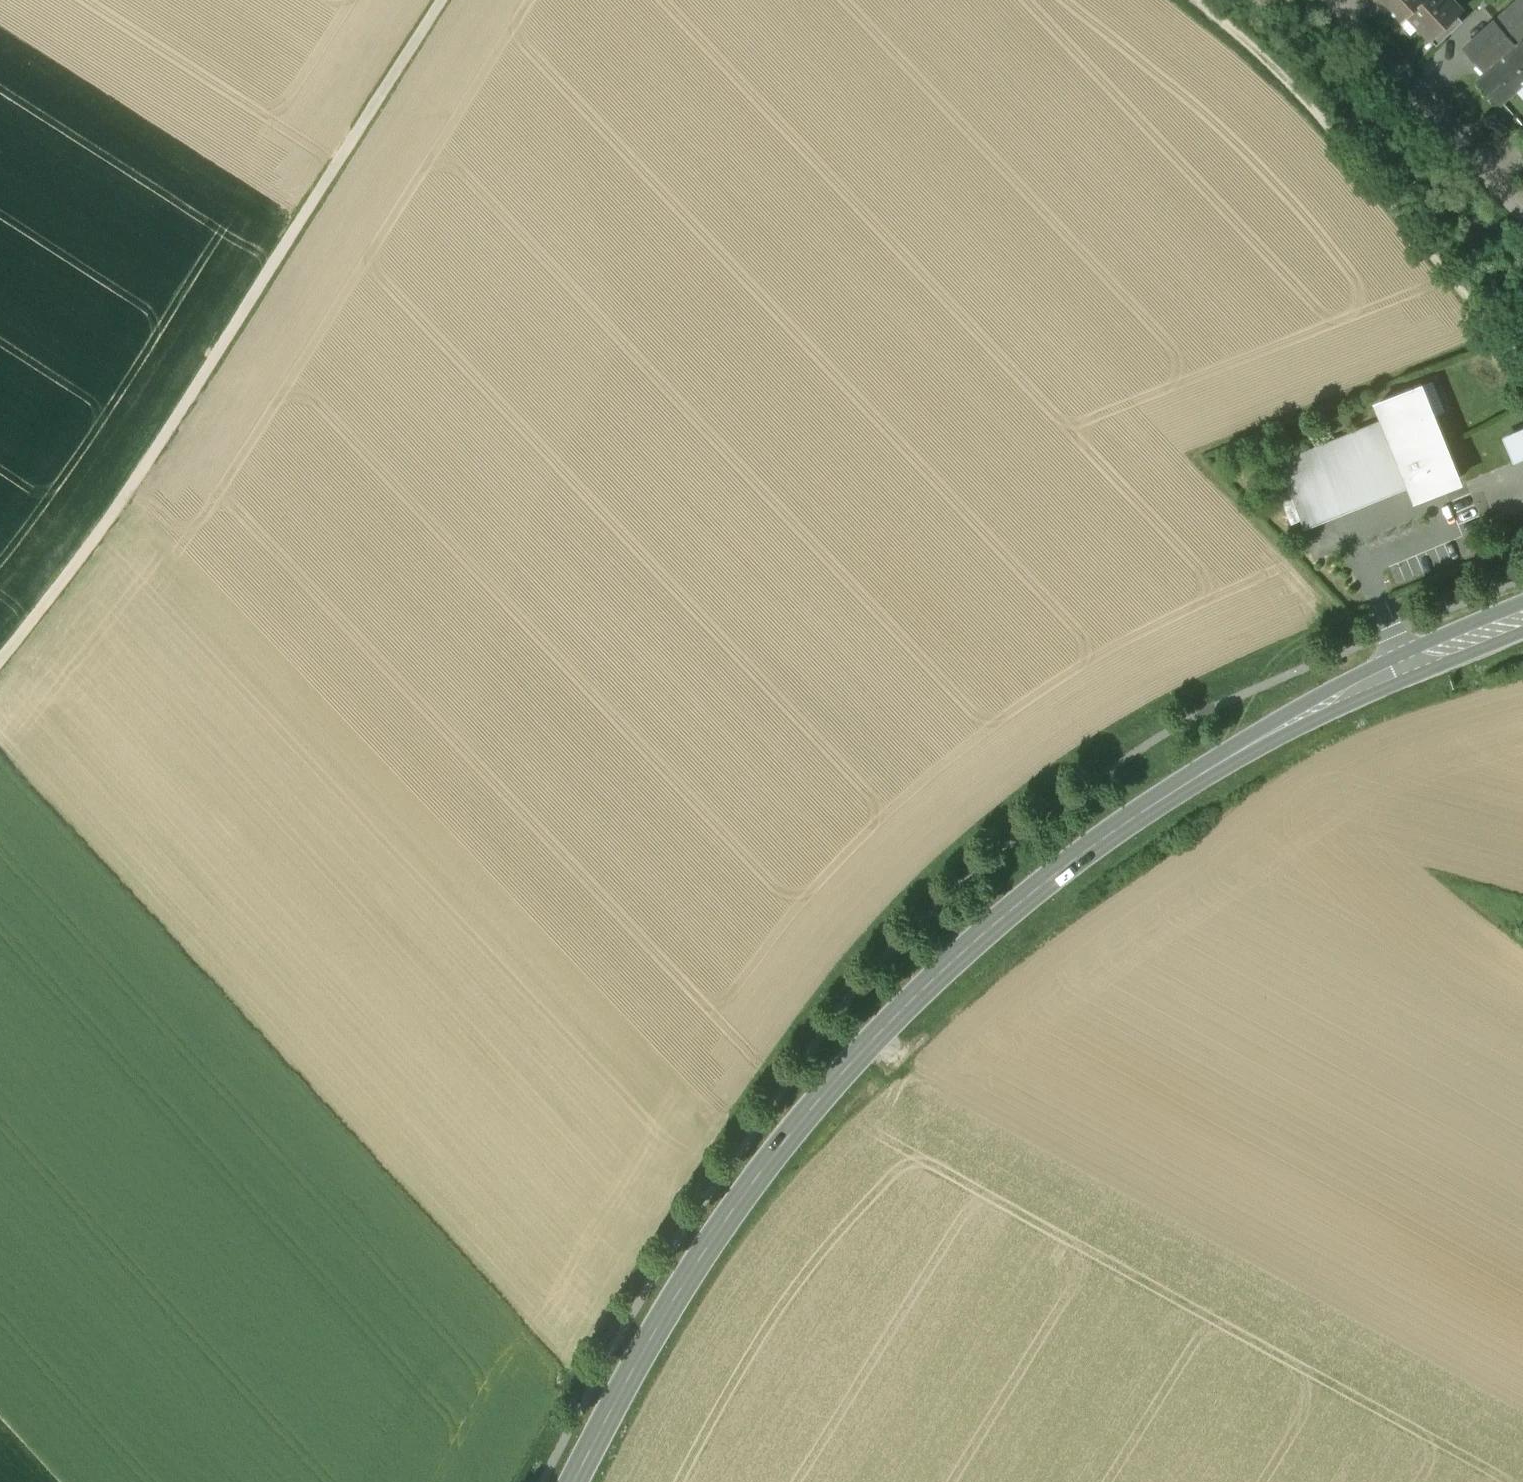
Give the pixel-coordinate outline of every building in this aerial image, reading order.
[(1379,1),(1400,24),(1409,16),(1429,37),(1434,33),(1455,13),(1460,9),(1452,0),(1380,0),(1379,1)] [(1489,75),(1522,45),(1522,0),(1514,0),(1463,45),(1489,75)] [(1455,13),(1434,33),(1442,41),(1463,22),(1455,13)] [(1485,80),(1506,104),(1522,88),(1522,45),(1489,75),(1485,80)] [(1451,462),(1420,386),(1379,402),(1387,420),(1410,478),(1418,497),(1458,481),(1451,462)] [(1387,420),(1282,463),(1290,482),(1278,487),(1294,526),(1410,478),(1387,420)] [(1508,434),(1520,461),(1522,459),(1522,428),(1508,434)]
